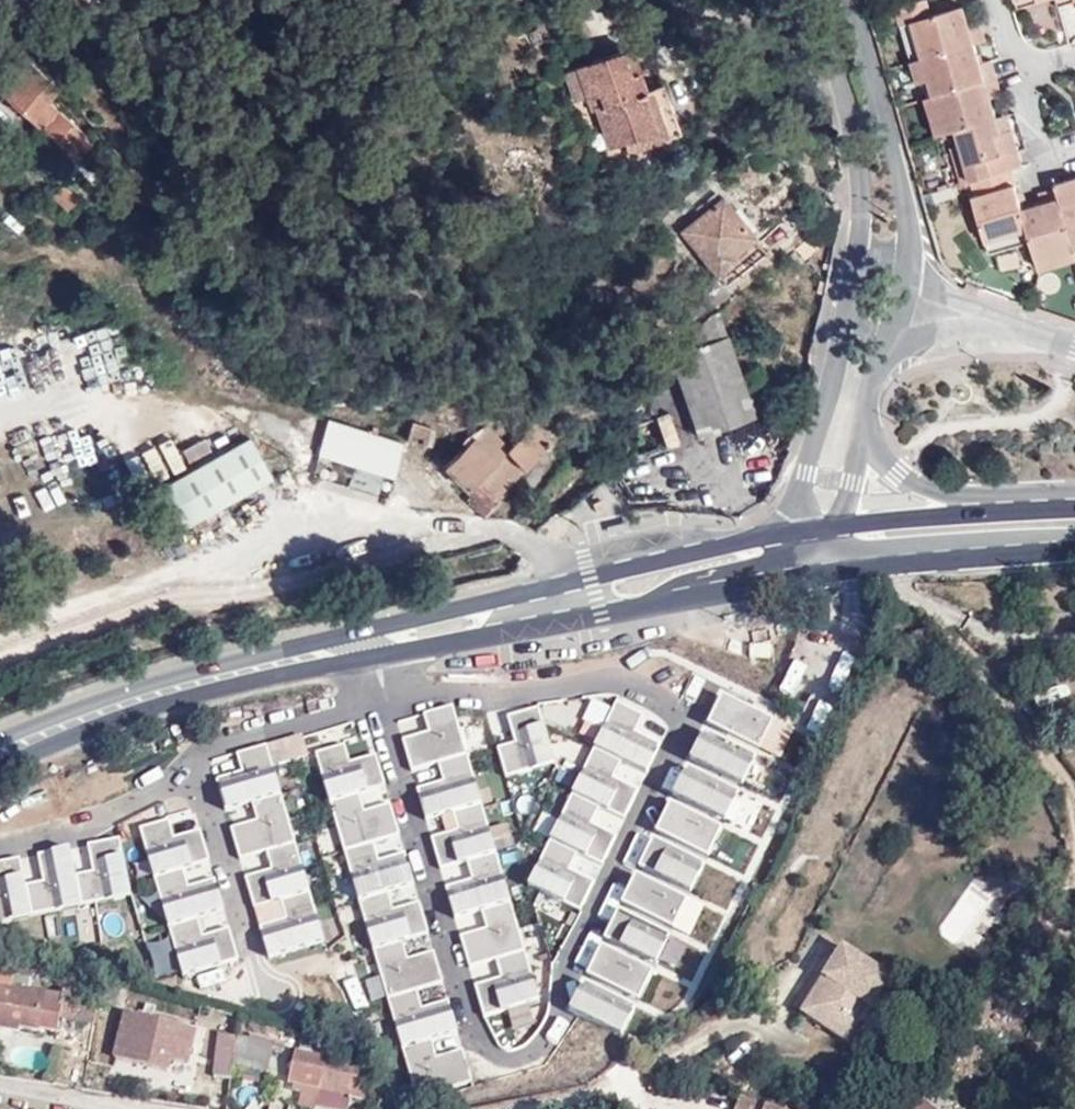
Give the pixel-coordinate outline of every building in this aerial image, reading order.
[(895,12),(900,28),(911,24),(931,19),(925,2),(895,12)] [(911,24),(921,61),(975,46),(984,44),(980,25),(969,28),(965,9),(931,19),(911,24)] [(900,28),(910,65),(921,61),(911,24),(900,28)] [(928,81),(933,97),(996,80),(992,62),(981,66),(975,46),(921,61),(910,65),(916,84),(928,81)] [(630,50),(580,68),(594,109),(596,109),(613,157),(678,135),(663,86),(644,92),(630,50)] [(0,89),(78,160),(79,160),(92,146),(84,137),(86,136),(49,101),(58,91),(28,63),(0,89)] [(925,100),(935,137),(957,132),(998,120),(991,99),(1001,95),(996,80),(933,97),(925,100)] [(961,147),(970,184),(1010,172),(1023,169),(1018,153),(1012,132),(1002,134),(998,120),(957,132),(961,147)] [(950,150),(960,186),(970,184),(961,147),(950,150)] [(1010,172),(970,184),(974,197),(972,198),(985,243),(1026,232),(1021,211),(1010,172)] [(1056,186),(1057,190),(1074,250),(1074,180),(1056,186)] [(62,187),(53,198),(68,210),(78,201),(62,187)] [(1039,271),(1074,260),(1074,250),(1057,190),(1039,195),(1042,206),(1021,211),(1026,232),(1030,242),(1039,271)] [(732,257),(751,242),(719,204),(718,206),(714,201),(687,223),(691,228),(682,235),(716,275),(734,261),(732,257)] [(989,254),(1030,242),(1026,232),(985,243),(989,254)] [(763,257),(751,242),(732,257),(734,261),(716,275),(726,288),(763,257)] [(0,248),(0,261),(17,259),(15,246),(0,248)] [(675,371),(688,411),(745,393),(719,314),(715,314),(711,315),(673,351),(669,355),(675,371)] [(745,393),(688,411),(693,424),(756,407),(753,390),(745,393)] [(756,407),(693,424),(697,436),(758,415),(756,407)] [(327,422),(314,475),(391,493),(403,440),(327,422)] [(433,430),(414,425),(408,444),(428,448),(433,430)] [(488,428),(447,468),(474,497),(469,500),(487,519),(502,505),(498,499),(553,445),(535,427),(510,451),(488,428)] [(156,484),(186,469),(169,438),(140,453),(156,484)] [(753,438),(749,455),(780,461),(783,444),(753,438)] [(250,440),(152,493),(172,532),(270,477),(250,440)] [(186,465),(210,455),(204,441),(180,451),(186,465)] [(677,452),(640,457),(645,490),(681,485),(677,452)] [(776,717),(725,692),(568,1019),(619,1044),(776,717)] [(576,696),(552,712),(571,740),(595,724),(576,696)] [(643,717),(614,704),(529,893),(578,915),(592,884),(568,874),(576,856),(601,867),(614,838),(591,828),(599,810),(623,821),(636,792),(612,781),(619,767),(646,778),(660,747),(634,736),(643,717)] [(452,709),(422,717),(428,736),(403,744),(412,773),(438,766),(443,784),(417,792),(426,824),(453,816),(458,833),(432,841),(440,869),(465,861),(471,882),(445,889),(455,923),(481,915),(486,930),(460,937),(469,967),(495,960),(501,979),(477,986),(485,1015),(539,1000),(452,709)] [(539,711),(507,720),(514,745),(496,750),(504,779),(555,765),(539,711)] [(303,739),(235,758),(240,776),(215,784),(224,818),(252,810),(256,826),(231,833),(240,863),(266,856),(271,874),(245,882),(254,912),(280,905),(285,923),(259,931),(269,964),(324,948),(280,792),(300,786),(296,771),(311,767),(303,739)] [(347,744),(349,761),(374,759),(372,741),(347,744)] [(343,750),(315,758),(417,1096),(472,1079),(462,1048),(435,1057),(431,1042),(458,1034),(448,1001),(421,1009),(415,991),(443,982),(434,953),(408,961),(403,943),(429,936),(419,904),(393,912),(389,900),(415,892),(404,857),(378,864),(373,846),(399,838),(390,808),(364,815),(359,797),(383,789),(375,760),(348,768),(343,750)] [(510,801),(486,806),(489,819),(513,813),(510,801)] [(169,821),(140,830),(183,976),(239,960),(229,929),(203,936),(198,919),(224,911),(215,880),(189,887),(183,870),(210,862),(200,831),(174,839),(169,821)] [(119,839),(88,845),(93,872),(75,876),(70,849),(38,855),(43,882),(25,885),(20,859),(0,863),(0,921),(131,895),(119,839)] [(513,914),(524,944),(539,939),(528,908),(513,914)] [(61,937),(75,938),(77,915),(63,914),(61,937)] [(825,975),(802,1012),(849,1041),(860,1023),(859,1022),(870,1005),(871,1005),(890,975),(842,945),(833,961),(842,967),(834,981),(825,975)] [(824,974),(825,975),(834,981),(842,967),(833,961),(824,974)] [(97,999),(64,993),(64,996),(13,989),(15,976),(0,974),(0,1029),(21,1032),(21,1028),(41,1031),(41,1029),(59,1032),(62,1017),(95,1022),(97,999)] [(121,1061),(178,1071),(179,1062),(194,1065),(199,1030),(128,1016),(121,1061)] [(212,1085),(235,1090),(238,1072),(242,1043),(219,1038),(212,1085)] [(242,1043),(238,1072),(270,1080),(275,1050),(242,1043)] [(354,1101),(372,1105),(370,1072),(296,1057),(290,1087),(321,1094),(354,1101)] [(948,1103),(931,1088),(913,1108),(943,1108),(948,1103)] [(354,1101),(321,1094),(319,1108),(353,1108),(354,1101)] [(741,1097),(737,1108),(772,1108),(741,1097)]
